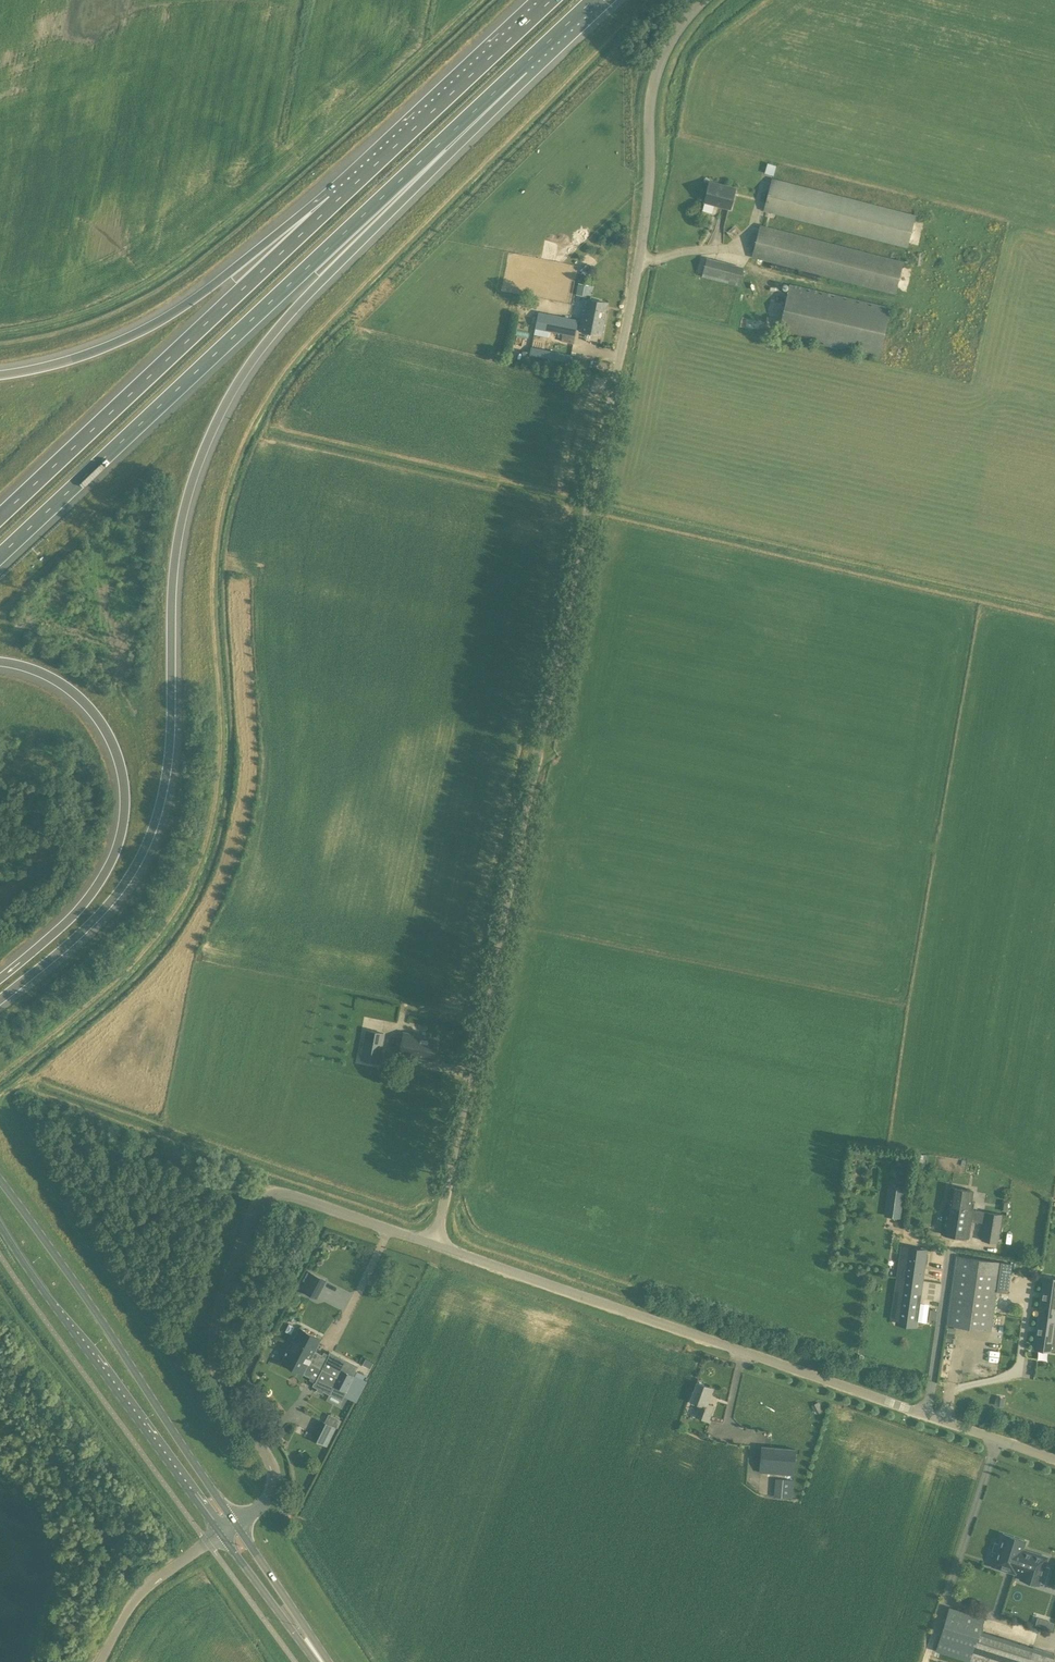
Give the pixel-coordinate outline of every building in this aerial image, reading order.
[(768,162),(765,172),(775,175),(777,164),(768,162)] [(774,180),(770,195),(834,208),(832,214),(824,212),(823,217),(831,219),(829,228),(911,245),(919,211),(774,180)] [(730,208),(735,189),(709,182),(704,201),(730,208)] [(763,194),(753,234),(776,241),(787,201),(763,194)] [(706,258),(702,276),(739,286),(744,267),(706,258)] [(579,282),(578,293),(587,295),(589,284),(579,282)] [(794,284),(789,309),(881,328),(877,346),(885,347),(894,305),(794,284)] [(606,318),(604,317),(607,303),(587,299),(584,314),(582,313),(579,331),(602,335),(606,318)] [(578,319),(538,312),(534,329),(535,329),(534,334),(548,337),(549,331),(563,334),(561,341),(573,343),(578,319)] [(568,369),(571,354),(531,347),(528,362),(568,369)] [(385,1031),(368,1028),(363,1057),(380,1060),(385,1031)] [(436,1041),(420,1038),(402,1035),(399,1053),(432,1059),(436,1041)] [(889,1185),(885,1209),(901,1212),(905,1187),(889,1185)] [(942,1227),(941,1233),(968,1238),(971,1220),(983,1222),(981,1240),(998,1242),(1003,1214),(986,1212),(972,1210),(973,1209),(970,1209),(973,1191),(951,1188),(948,1205),(948,1206),(945,1206),(942,1227)] [(899,1269),(923,1272),(926,1250),(902,1246),(899,1269)] [(990,1331),(999,1263),(957,1257),(948,1325),(990,1331)] [(316,1297),(325,1280),(310,1272),(301,1289),(316,1297)] [(1043,1282),(1041,1293),(1043,1293),(1042,1298),(1041,1298),(1039,1309),(1054,1311),(1054,1284),(1043,1282)] [(916,1294),(898,1292),(895,1314),(913,1316),(916,1294)] [(936,1319),(937,1312),(930,1310),(928,1317),(936,1319)] [(1034,1343),(1054,1346),(1054,1318),(1038,1316),(1037,1327),(1038,1328),(1037,1333),(1036,1332),(1034,1343)] [(328,1357),(315,1350),(321,1338),(299,1327),(281,1362),(316,1380),(328,1357)] [(321,1370),(316,1380),(313,1385),(328,1393),(336,1378),(321,1370)] [(715,1405),(708,1402),(713,1388),(697,1382),(690,1400),(700,1404),(695,1416),(709,1421),(715,1405)] [(996,1396),(995,1405),(1005,1405),(1006,1396),(996,1396)] [(315,1435),(313,1439),(325,1445),(334,1427),(322,1421),(315,1435)] [(759,1472),(794,1475),(796,1448),(770,1446),(761,1445),(759,1472)] [(775,1479),(774,1497),(792,1498),(794,1480),(775,1479)] [(1025,1541),(998,1532),(996,1538),(986,1568),(1013,1577),(1014,1575),(1017,1576),(1015,1582),(1037,1589),(1047,1558),(1022,1550),(1025,1541)] [(950,1606),(940,1636),(936,1651),(971,1661),(1052,1661),(1054,1653),(981,1630),(985,1617),(950,1606)] [(1036,1624),(1052,1630),(1054,1624),(1054,1622),(1039,1616),(1036,1624)]
